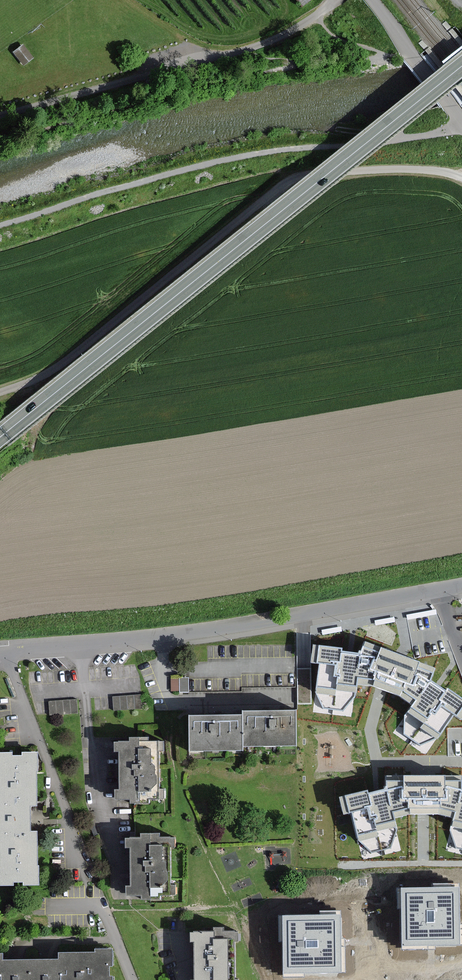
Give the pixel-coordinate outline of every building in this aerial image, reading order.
[(33,58),(22,44),(13,51),(24,65),(33,58)] [(314,644),(311,663),(319,664),(315,692),(323,707),(343,710),(355,697),(357,685),(371,686),(385,690),(399,696),(411,705),(404,715),(404,734),(419,746),(439,738),(454,715),(461,720),(461,718),(461,698),(447,688),(446,690),(432,680),(436,667),(401,655),(364,641),(359,653),(342,651),(342,647),(314,644)] [(242,679),(189,679),(190,693),(242,692),(242,689),(296,688),(296,673),(242,674),(242,679)] [(186,690),(186,675),(172,675),(171,689),(186,690)] [(113,697),(114,710),(141,708),(140,696),(113,697)] [(51,714),(78,713),(77,701),(50,702),(51,714)] [(247,710),(247,714),(247,743),(297,743),(298,710),(247,710)] [(246,750),(247,743),(247,714),(192,714),(192,749),(246,750)] [(118,788),(118,798),(131,798),(131,802),(150,802),(150,798),(167,798),(167,786),(163,787),(162,749),(166,749),(166,740),(150,740),(150,737),(133,737),(133,741),(117,741),(117,750),(122,750),(122,788),(118,788)] [(14,883),(14,881),(27,880),(28,883),(41,883),(40,830),(33,830),(32,804),(40,804),(39,750),(23,751),(23,755),(14,755),(14,752),(0,752),(0,769),(1,769),(1,803),(0,803),(0,832),(3,832),(3,868),(0,868),(0,884),(14,883)] [(340,797),(344,815),(351,813),(358,841),(371,853),(390,848),(397,831),(394,820),(408,815),(425,815),(438,815),(453,818),(449,830),(456,849),(461,850),(461,785),(461,775),(425,775),(385,776),(385,789),(368,793),(367,790),(340,797)] [(128,883),(128,894),(142,894),(142,897),(159,898),(159,893),(174,893),(174,885),(169,884),(169,846),(174,846),(174,838),(157,838),(158,834),(142,834),(142,838),(130,838),(130,845),(133,845),(133,883),(128,883)] [(458,887),(401,888),(401,946),(459,945),(458,887)] [(341,915),(283,915),(284,973),(341,972),(341,915)] [(233,940),(236,940),(236,933),(223,933),(223,930),(210,930),(210,933),(193,933),(193,942),(196,942),(196,979),(233,979),(233,940)] [(61,959),(32,960),(32,979),(114,979),(114,976),(111,976),(111,965),(114,965),(113,949),(97,949),(97,952),(61,952),(61,959)] [(32,960),(4,960),(4,953),(0,953),(0,979),(32,979),(32,960)]
